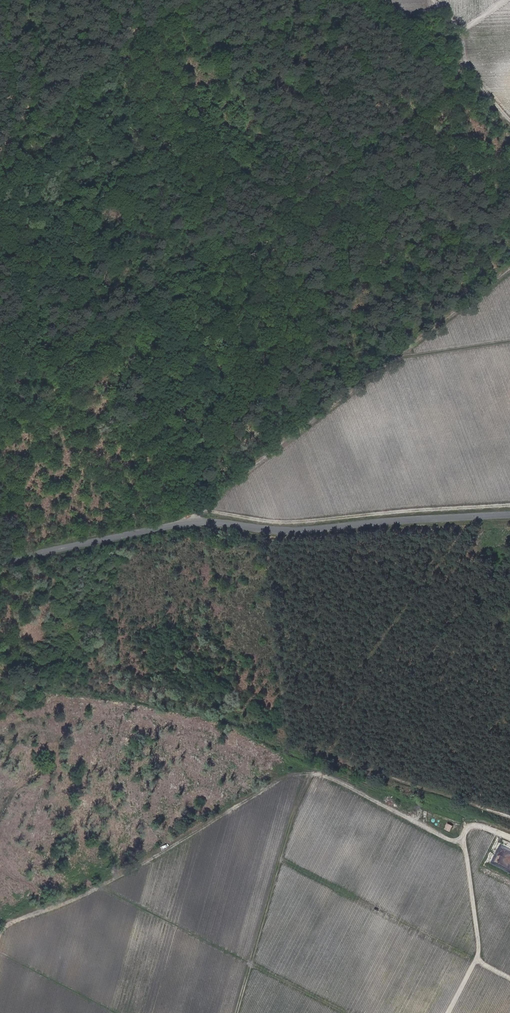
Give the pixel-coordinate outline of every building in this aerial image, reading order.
[(451,831),(453,825),(447,823),(445,829),(451,831)]
